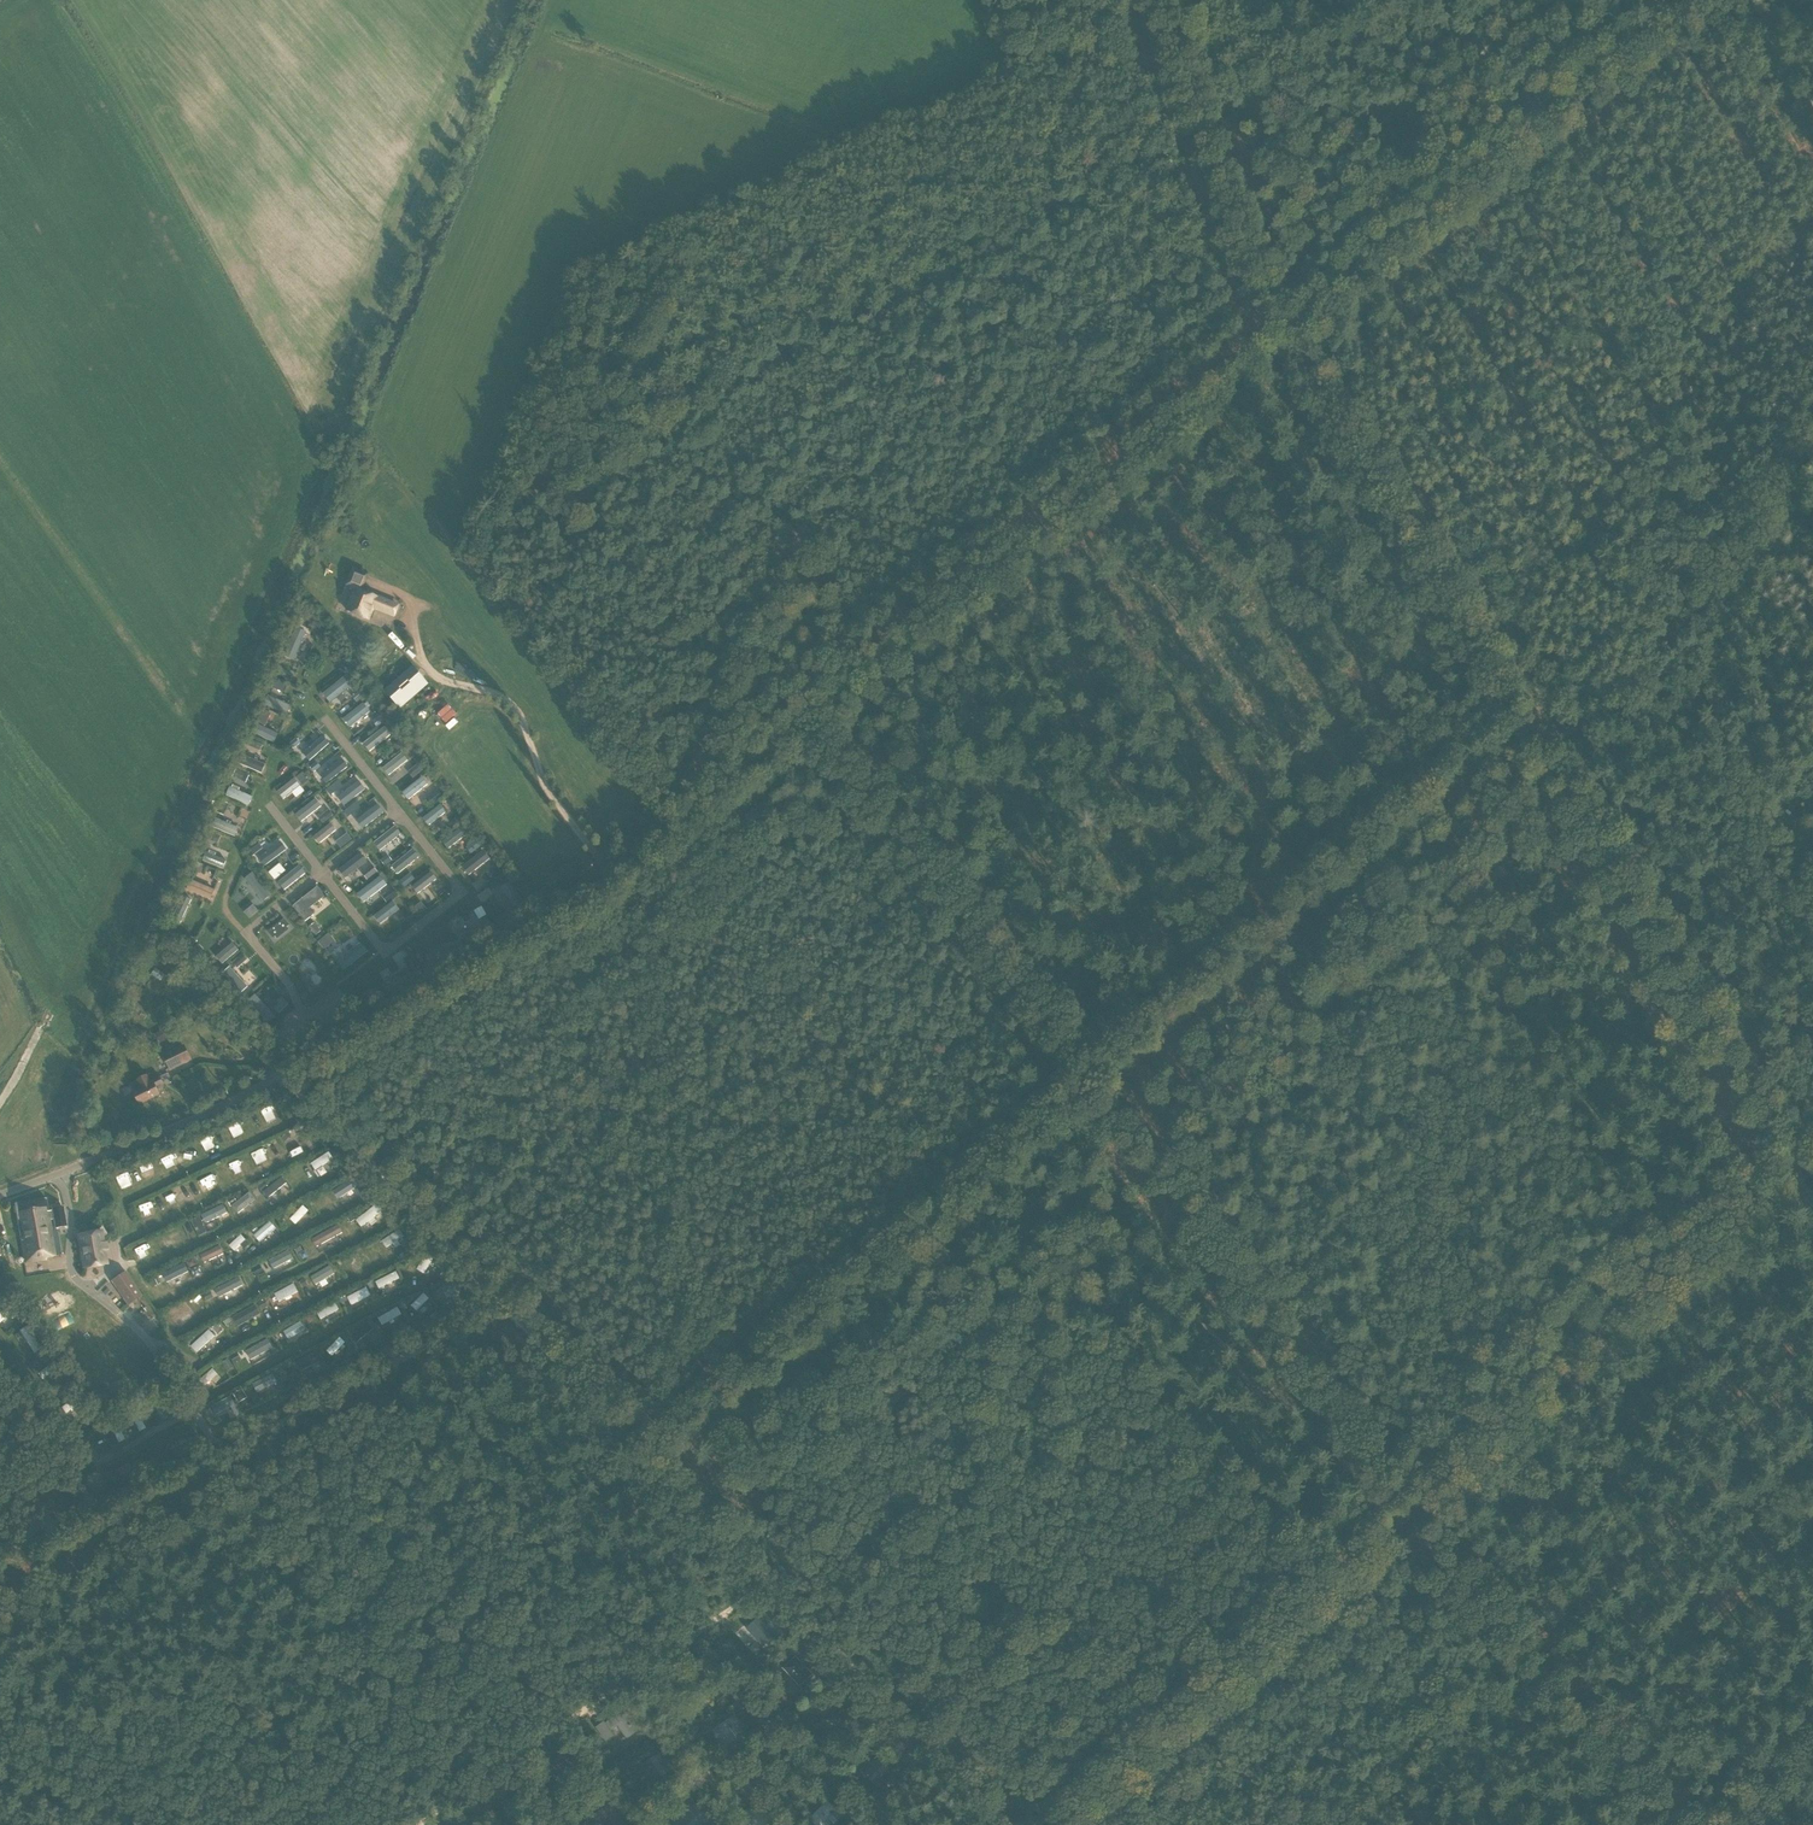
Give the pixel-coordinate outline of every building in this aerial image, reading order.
[(319,553),(328,555),(329,547),(321,545),(319,553)] [(362,592),(370,575),(353,568),(345,587),(354,590),(345,611),(355,614),(359,616),(369,620),(374,607),(394,616),(398,606),(383,600),(382,601),(377,599),(377,598),(363,592),(362,592)] [(286,658),(300,661),(307,629),(293,626),(286,658)] [(404,643),(398,648),(412,663),(417,658),(404,643)] [(385,691),(400,708),(428,684),(413,667),(385,691)] [(329,700),(354,688),(348,676),(324,688),(329,700)] [(269,688),(267,692),(272,694),(268,703),(288,713),(294,701),(269,688)] [(364,702),(343,717),(356,736),(374,724),(377,728),(382,724),(374,712),(372,713),(364,702)] [(262,725),(258,735),(276,742),(280,732),(262,725)] [(516,738),(521,733),(514,726),(509,731),(516,738)] [(369,753),(393,739),(387,728),(362,742),(369,753)] [(245,753),(240,766),(263,774),(267,762),(245,753)] [(402,753),(382,771),(391,781),(411,762),(402,753)] [(239,769),(234,778),(243,782),(248,774),(239,769)] [(282,799),(310,785),(305,774),(276,789),(282,799)] [(409,804),(431,789),(423,778),(401,793),(409,804)] [(225,795),(249,807),(254,795),(231,784),(225,795)] [(442,807),(422,819),(429,830),(449,818),(442,807)] [(348,814),(358,826),(366,820),(357,808),(348,814)] [(241,824),(217,815),(212,829),(236,838),(241,824)] [(333,826),(330,822),(312,838),(322,849),(333,839),(343,850),(354,840),(337,822),(333,826)] [(451,856),(471,837),(461,827),(441,845),(451,856)] [(259,843),(250,850),(255,857),(265,850),(259,843)] [(472,859),(483,851),(477,844),(467,852),(472,859)] [(209,847),(202,863),(223,871),(229,855),(209,847)] [(463,872),(472,882),(494,862),(484,852),(463,872)] [(361,855),(338,873),(347,883),(369,865),(361,855)] [(370,885),(381,877),(372,865),(361,873),(370,885)] [(188,889),(211,900),(216,890),(193,878),(188,889)] [(373,919),(381,931),(403,916),(395,905),(373,919)] [(274,943),(292,933),(286,922),(268,933),(274,943)] [(187,1007),(191,1014),(203,1006),(199,1000),(187,1007)] [(170,1025),(175,1033),(185,1026),(180,1018),(170,1025)] [(155,1035),(160,1043),(168,1038),(163,1030),(155,1035)] [(163,1056),(170,1071),(192,1061),(184,1045),(163,1056)] [(130,1084),(135,1093),(140,1104),(159,1095),(155,1087),(163,1083),(160,1077),(150,1082),(147,1076),(138,1081),(130,1084)] [(301,1151),(310,1143),(303,1134),(293,1142),(301,1151)] [(189,1145),(193,1159),(205,1156),(202,1142),(189,1145)] [(317,1175),(337,1165),(331,1154),(311,1165),(317,1175)] [(158,1160),(150,1164),(157,1178),(165,1174),(158,1160)] [(131,1170),(135,1179),(145,1175),(142,1166),(131,1170)] [(129,1177),(117,1179),(119,1188),(131,1185),(129,1177)] [(203,1178),(196,1181),(201,1195),(208,1192),(203,1178)] [(263,1193),(269,1203),(290,1189),(283,1180),(263,1193)] [(354,1197),(362,1187),(354,1180),(340,1197),(349,1205),(355,1198),(354,1197)] [(239,1213),(256,1200),(250,1193),(234,1206),(239,1213)] [(46,1199),(15,1204),(25,1263),(46,1260),(46,1258),(60,1255),(56,1230),(51,1231),(49,1217),(53,1216),(55,1228),(65,1226),(62,1207),(51,1209),(52,1212),(48,1213),(46,1199)] [(201,1216),(208,1229),(231,1217),(224,1204),(201,1216)] [(290,1224),(298,1231),(311,1216),(304,1209),(290,1224)] [(364,1236),(385,1221),(378,1210),(357,1226),(364,1236)] [(202,1219),(193,1222),(197,1232),(206,1229),(202,1219)] [(261,1248),(278,1233),(271,1225),(253,1239),(261,1248)] [(201,1241),(208,1238),(205,1230),(198,1233),(201,1241)] [(320,1254),(346,1241),(340,1230),(314,1243),(320,1254)] [(84,1268),(107,1264),(102,1231),(78,1235),(84,1268)] [(236,1258),(249,1246),(242,1238),(229,1250),(236,1258)] [(390,1260),(407,1249),(400,1238),(383,1249),(390,1260)] [(305,1251),(298,1253),(303,1268),(310,1265),(305,1251)] [(281,1278),(295,1262),(288,1255),(273,1271),(281,1278)] [(365,1276),(371,1271),(360,1257),(344,1270),(351,1279),(361,1271),(365,1276)] [(167,1280),(173,1289),(192,1277),(186,1268),(167,1280)] [(128,1305),(142,1295),(125,1271),(112,1280),(128,1305)] [(338,1285),(331,1273),(311,1285),(318,1296),(338,1285)] [(380,1299),(402,1288),(398,1280),(376,1291),(380,1299)] [(296,1291),(274,1301),(280,1313),(301,1303),(296,1291)] [(211,1297),(195,1315),(203,1322),(219,1304),(211,1297)] [(368,1297),(344,1307),(349,1319),(373,1308),(368,1297)] [(412,1316),(418,1323),(432,1311),(426,1304),(412,1316)] [(57,1305),(47,1308),(50,1318),(60,1315),(57,1305)] [(187,1312),(172,1325),(180,1333),(194,1320),(187,1312)] [(317,1323),(324,1334),(342,1323),(336,1312),(317,1323)] [(235,1325),(240,1337),(263,1327),(258,1315),(235,1325)] [(385,1338),(403,1324),(397,1316),(379,1330),(385,1338)] [(290,1351),(309,1341),(303,1330),(284,1341),(290,1351)] [(218,1345),(226,1342),(222,1333),(215,1336),(218,1345)] [(211,1338),(191,1356),(199,1364),(219,1347),(211,1338)] [(331,1370),(347,1353),(341,1348),(326,1365),(331,1370)] [(250,1361),(257,1370),(274,1358),(266,1349),(250,1361)] [(216,1399),(224,1394),(215,1380),(207,1385),(216,1399)] [(275,1387),(258,1394),(265,1411),(282,1404),(275,1387)] [(220,1417),(226,1425),(237,1414),(230,1407),(220,1417)] [(768,1624),(761,1629),(755,1620),(739,1631),(745,1640),(758,1632),(762,1639),(773,1631),(768,1624)] [(807,1675),(810,1672),(800,1662),(788,1674),(783,1668),(772,1678),(780,1687),(790,1677),(800,1687),(810,1678),(807,1675)] [(733,1699),(740,1706),(745,1701),(739,1694),(733,1699)] [(628,1738),(641,1729),(629,1712),(632,1710),(629,1707),(605,1724),(604,1723),(597,1728),(606,1741),(613,1736),(610,1732),(619,1726),(628,1738)] [(738,1738),(736,1736),(744,1730),(740,1724),(735,1716),(712,1731),(723,1747),(738,1738)] [(661,1753),(642,1765),(653,1783),(672,1771),(661,1753)] [(761,1770),(753,1775),(747,1779),(745,1776),(738,1781),(740,1784),(743,1782),(751,1794),(761,1787),(761,1786),(768,1781),(761,1770)] [(810,1820),(815,1824),(822,1824),(831,1815),(837,1821),(841,1816),(828,1802),(810,1820)] [(465,1821),(468,1824),(481,1824),(496,1815),(489,1804),(465,1821)] [(685,1824),(684,1824),(711,1824),(709,1823),(709,1822),(693,1805),(679,1819),(685,1824)] [(591,1824),(613,1824),(602,1810),(588,1820),(591,1824)] [(934,1824),(923,1816),(917,1824),(933,1824),(934,1824)]
